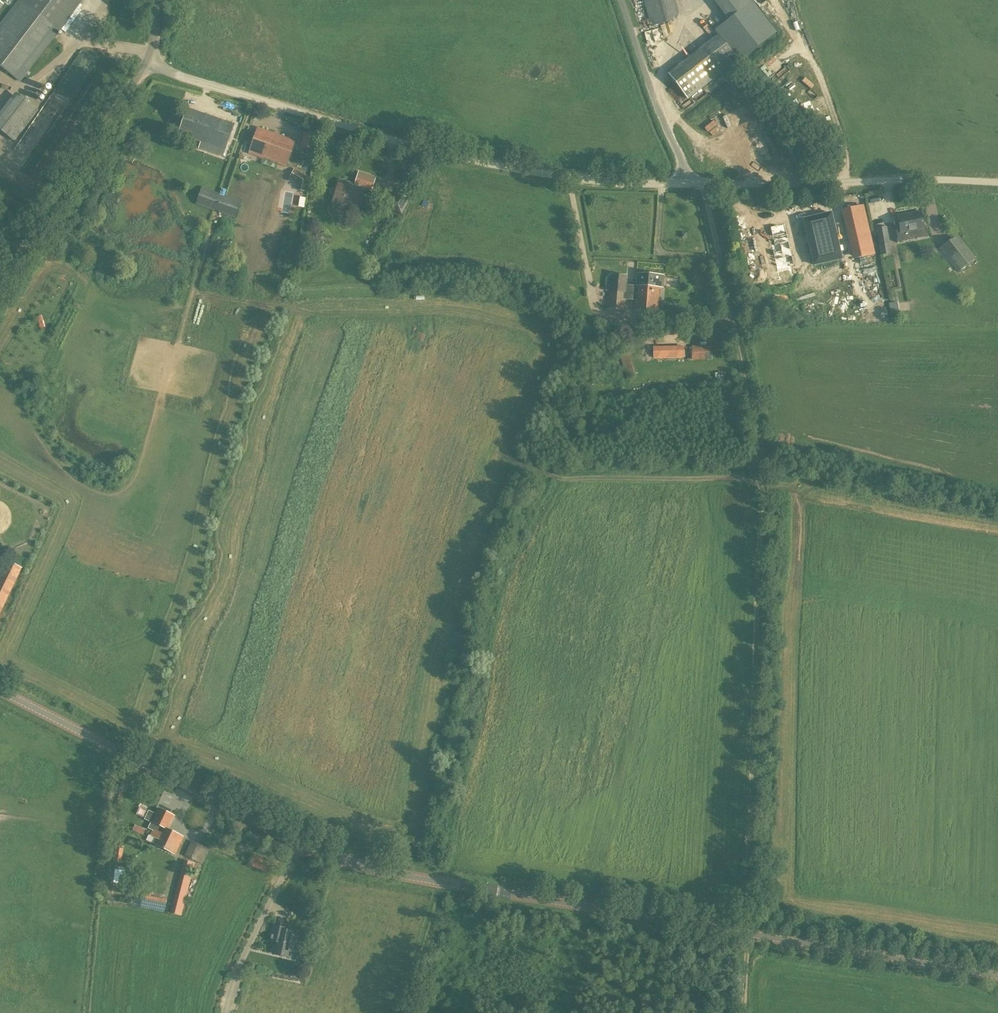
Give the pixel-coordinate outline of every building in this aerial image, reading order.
[(60,30),(82,0),(19,0),(0,24),(0,66),(20,82),(60,30)] [(651,27),(676,20),(679,14),(675,0),(644,0),(651,27)] [(719,36),(668,75),(687,99),(731,66),(734,70),(740,65),(738,62),(776,33),(752,0),(715,0),(714,1),(728,19),(714,30),(719,36)] [(790,64),(776,75),(783,83),(796,72),(790,64)] [(14,141),(38,110),(15,92),(0,112),(0,130),(14,141)] [(223,157),(225,150),(234,125),(187,108),(178,134),(200,141),(198,148),(223,157)] [(295,141),(257,128),(249,152),(286,166),(295,141)] [(30,140),(19,147),(26,158),(37,151),(30,140)] [(297,168),(294,178),(309,181),(311,171),(297,168)] [(372,192),(377,176),(359,171),(354,184),(340,179),(332,205),(358,213),(365,189),(372,192)] [(197,203),(210,208),(236,217),(241,204),(201,190),(197,203)] [(400,217),(409,200),(395,192),(386,209),(400,217)] [(858,253),(874,250),(865,201),(849,204),(858,253)] [(901,233),(924,229),(921,211),(898,215),(901,233)] [(832,213),(804,219),(815,264),(842,258),(832,213)] [(878,246),(889,244),(886,226),(875,228),(878,246)] [(781,227),(766,230),(770,248),(767,248),(774,275),(787,272),(787,270),(791,269),(781,227)] [(318,243),(320,232),(314,231),(311,241),(318,243)] [(958,273),(977,259),(958,234),(939,248),(958,273)] [(656,312),(658,312),(660,287),(664,287),(664,275),(637,273),(636,285),(635,300),(634,310),(656,312)] [(635,300),(636,285),(626,285),(627,276),(610,275),(610,276),(608,276),(606,278),(605,291),(609,291),(609,293),(607,293),(606,309),(626,310),(627,299),(635,300)] [(897,311),(897,302),(889,302),(889,310),(897,311)] [(657,346),(657,342),(651,342),(652,361),(713,360),(712,345),(657,346)] [(22,568),(6,560),(0,573),(0,613),(22,568)] [(112,806),(122,807),(123,791),(113,790),(112,806)] [(183,837),(168,829),(175,816),(158,808),(152,822),(162,827),(159,832),(154,829),(150,836),(157,839),(154,844),(175,855),(183,837)] [(203,863),(210,848),(191,840),(184,855),(203,863)] [(122,856),(123,848),(114,847),(113,855),(122,856)] [(271,875),(275,864),(253,854),(248,865),(271,875)] [(170,914),(182,917),(194,865),(183,862),(172,908),(170,914)] [(165,897),(141,895),(140,908),(164,910),(165,897)] [(297,953),(301,936),(298,935),(298,933),(283,929),(283,927),(272,925),(269,941),(274,942),(272,954),(290,958),(291,952),(297,953)]
